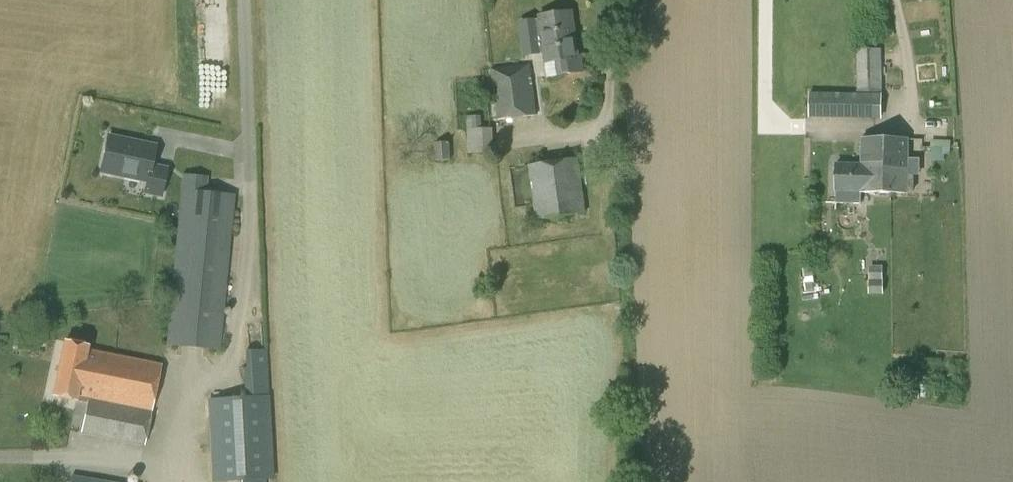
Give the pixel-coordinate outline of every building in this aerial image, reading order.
[(573,12),(539,16),(545,63),(555,62),(557,76),(583,72),(581,57),(579,57),(573,12)] [(858,91),(880,91),(880,49),(858,50),(858,91)] [(498,121),(537,115),(530,65),(490,71),(498,121)] [(880,118),(880,95),(809,94),(809,117),(880,118)] [(466,114),(468,152),(482,151),(480,114),(466,114)] [(161,196),(166,169),(151,166),(155,146),(107,137),(100,172),(146,181),(144,192),(161,196)] [(876,166),(907,168),(907,143),(862,141),(861,161),(875,160),(876,166)] [(435,161),(450,160),(450,142),(434,143),(435,161)] [(945,158),(945,147),(931,146),(931,158),(945,158)] [(537,220),(586,213),(579,158),(529,164),(537,220)] [(906,174),(907,168),(876,166),(875,160),(861,161),(861,165),(837,164),(836,192),(835,203),(861,204),(861,192),(906,194),(906,192),(913,191),(914,175),(906,174)] [(220,351),(235,195),(181,190),(166,346),(220,351)] [(87,348),(65,344),(54,396),(77,401),(78,398),(88,400),(83,432),(99,435),(104,403),(151,411),(159,364),(87,351),(87,348)] [(264,481),(274,480),(270,396),(269,396),(266,350),(244,351),(246,368),(243,368),(245,398),(207,399),(212,481),(230,481),(241,481),(264,481)]
